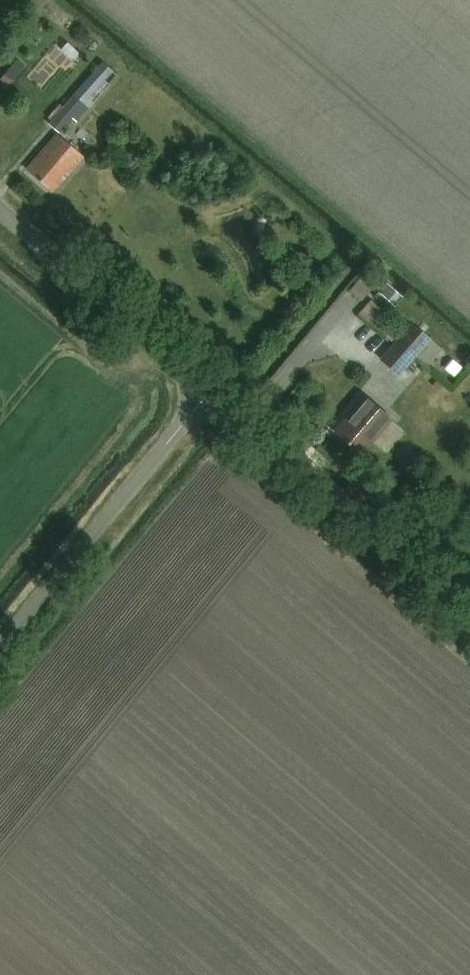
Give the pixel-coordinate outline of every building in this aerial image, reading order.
[(50,125),(58,133),(60,135),(73,120),(102,144),(126,115),(101,94),(89,108),(75,96),(50,125)] [(84,154),(60,135),(58,133),(27,169),(53,191),(84,154)] [(395,305),(403,297),(388,284),(380,292),(395,305)] [(412,323),(380,359),(399,376),(432,340),(412,323)] [(359,452),(389,417),(364,395),(334,430),(359,452)]
